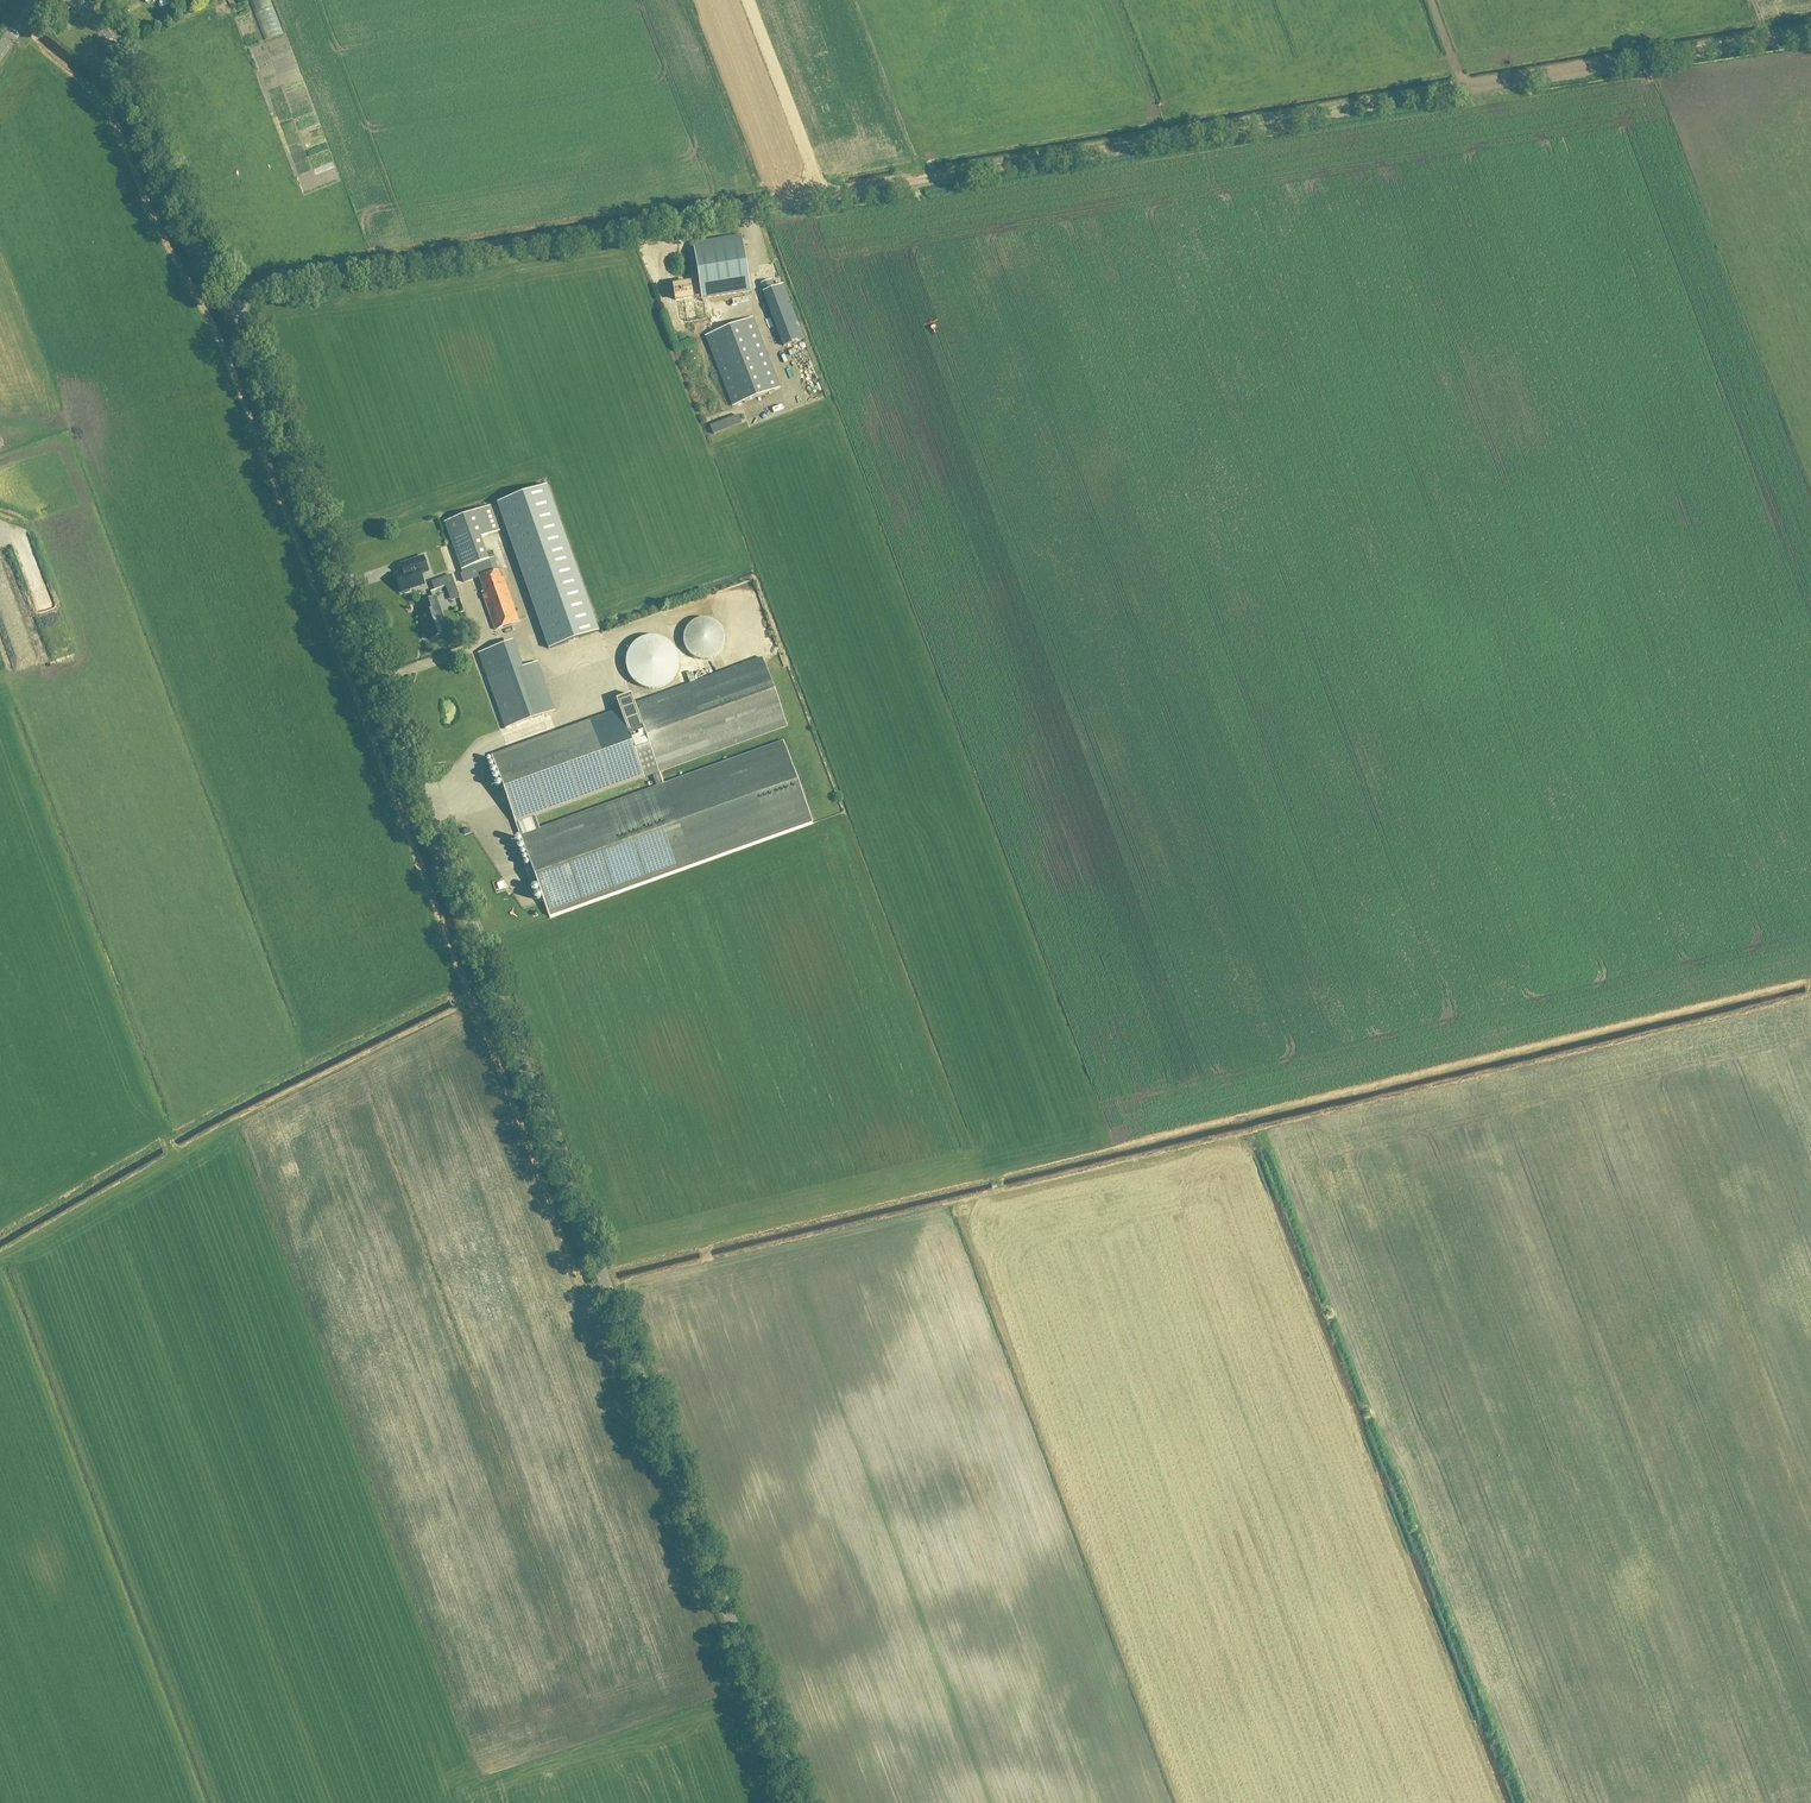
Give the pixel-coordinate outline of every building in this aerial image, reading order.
[(163,9),(172,8),(171,0),(162,0),(163,9)] [(269,0),(249,0),(265,41),(282,34),(269,0)] [(293,46),(273,51),(275,61),(295,56),(293,46)] [(1329,159),(1344,151),(1340,144),(1325,151),(1329,159)] [(313,159),(318,171),(330,166),(326,154),(313,159)] [(1312,173),(1317,171),(1313,161),(1308,162),(1312,173)] [(700,280),(673,285),(676,300),(693,298),(693,301),(703,299),(703,298),(750,291),(741,236),(694,243),(700,280)] [(783,285),(763,293),(783,346),(803,338),(783,285)] [(779,388),(752,318),(706,336),(732,405),(779,388)] [(815,378),(808,382),(813,394),(821,390),(815,378)] [(497,503),(549,649),(599,631),(547,486),(497,503)] [(499,531),(490,506),(444,522),(462,570),(467,582),(480,577),(485,592),(482,593),(495,631),(519,622),(504,577),(501,578),(498,571),(494,559),(490,560),(482,537),(499,531)] [(410,591),(409,590),(423,585),(420,574),(428,571),(423,557),(400,565),(403,573),(395,576),(401,593),(403,592),(403,593),(405,594),(409,593),(410,591)] [(421,603),(424,614),(420,615),(423,625),(424,624),(429,640),(446,634),(443,624),(444,624),(435,598),(421,603)] [(724,646),(725,640),(724,634),(722,628),(718,623),(712,620),(706,618),(700,619),(694,621),(689,624),(686,629),(683,635),(683,642),(685,648),(688,653),(693,657),(699,659),(705,660),(711,659),(717,656),(721,652),(724,646)] [(626,657),(626,664),(627,671),(630,678),(635,683),(641,687),(648,689),(655,689),(662,687),(668,684),(673,679),(677,673),(679,666),(679,659),(677,652),(673,645),(667,641),(660,637),(653,636),(646,637),(639,640),(633,644),(629,650),(626,657)] [(522,668),(516,651),(507,654),(504,644),(478,653),(488,679),(505,728),(555,710),(538,662),(522,668)] [(639,717),(623,722),(620,712),(491,755),(515,824),(643,780),(643,778),(653,775),(657,787),(521,836),(549,915),(811,821),(782,742),(664,784),(660,772),(787,726),(763,658),(635,704),(639,717)] [(508,744),(557,729),(553,715),(504,730),(508,744)]
